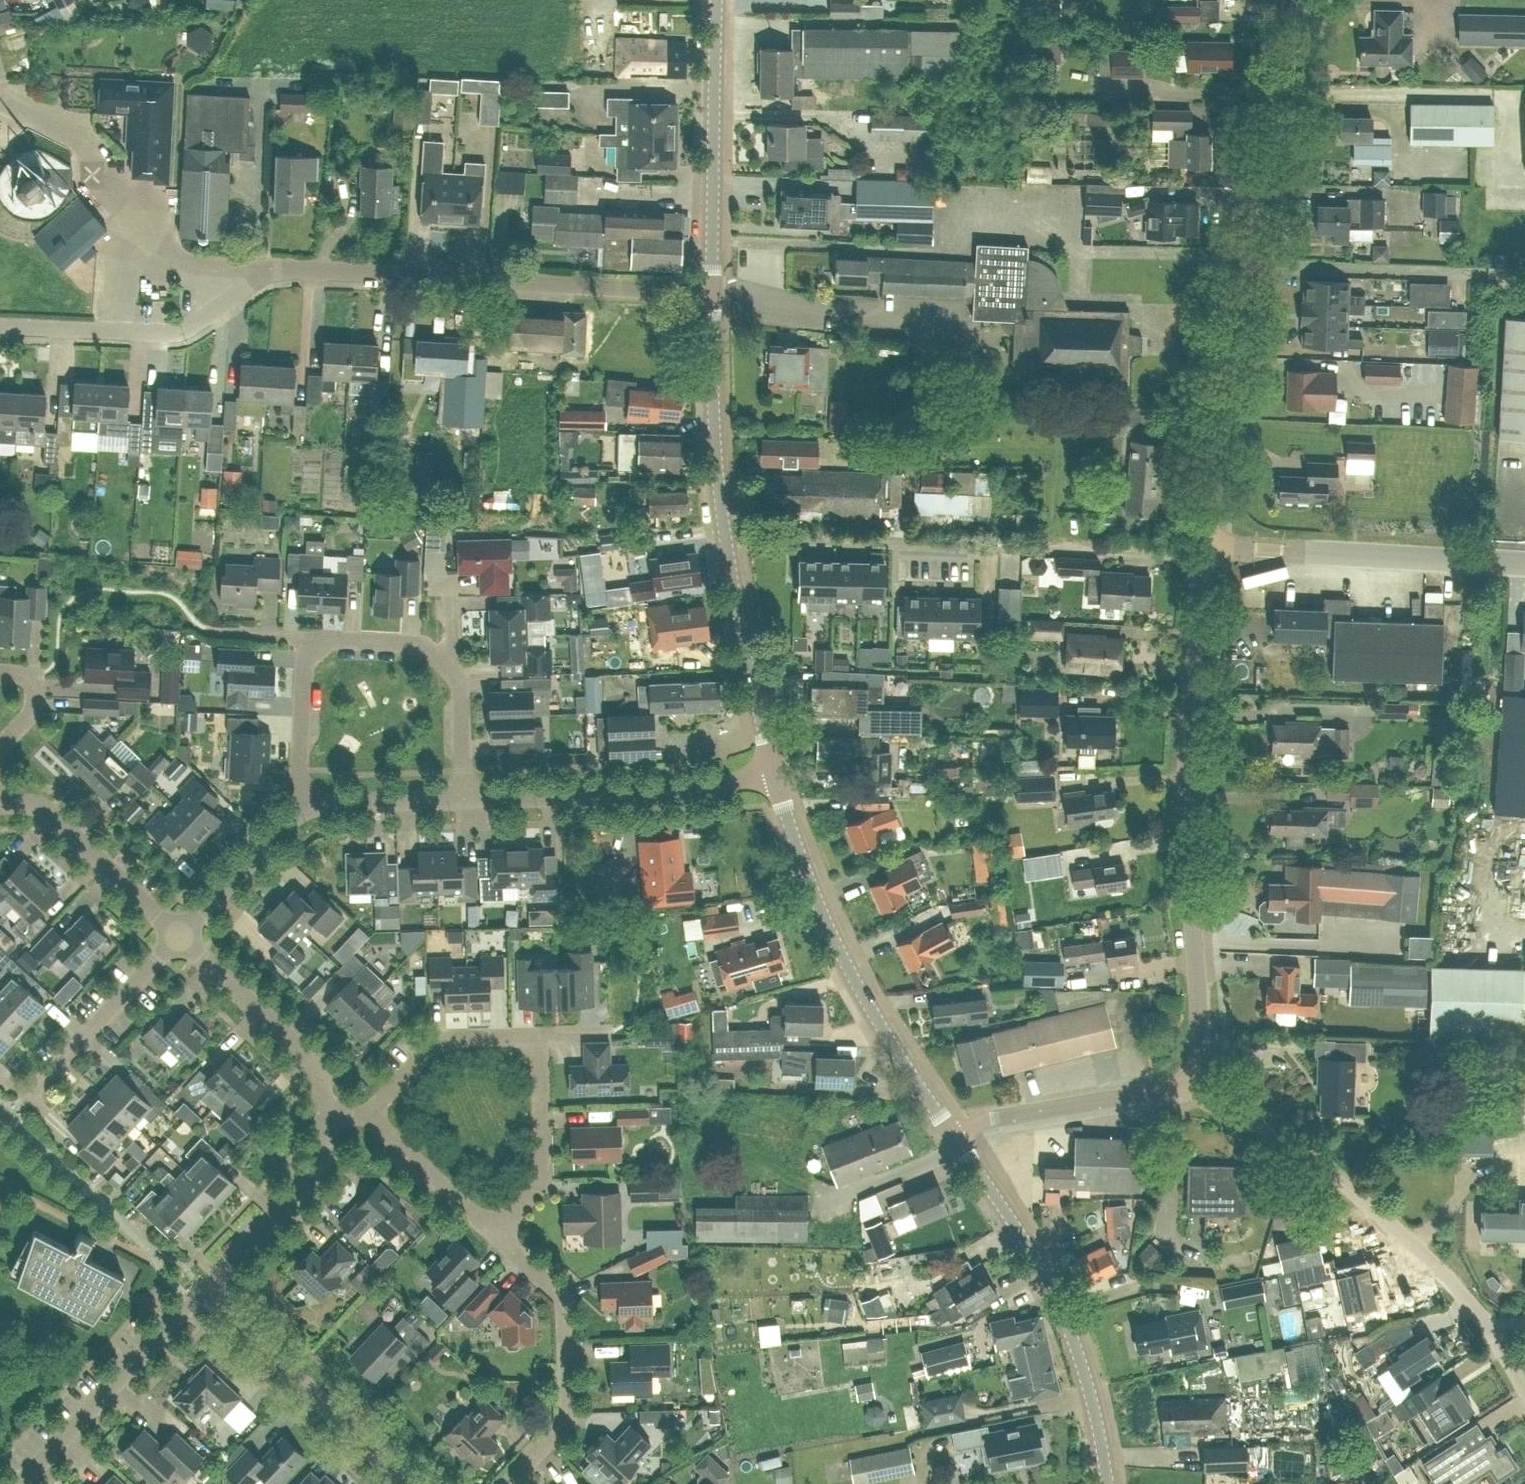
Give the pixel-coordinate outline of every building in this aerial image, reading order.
[(58,8),(60,8),(67,22),(80,15),(73,1),(74,0),(73,0),(54,0),(58,8)] [(883,16),(883,4),(859,4),(858,2),(829,2),(829,16),(883,16)] [(1050,16),(1060,17),(1060,2),(1051,2),(1050,16)] [(1172,6),(1173,21),(1200,22),(1199,6),(1172,6)] [(927,9),(927,19),(946,19),(946,9),(927,9)] [(1410,67),(1410,34),(1400,34),(1400,10),(1374,9),(1373,36),(1359,36),(1359,62),(1390,63),(1390,66),(1410,67)] [(14,27),(9,10),(0,13),(0,31),(14,27)] [(1457,44),(1524,45),(1524,15),(1458,13),(1457,44)] [(768,30),(786,31),(787,20),(768,19),(768,30)] [(910,55),(904,56),(904,29),(802,29),(802,50),(790,50),(790,48),(760,48),(759,95),(790,95),(790,76),(904,77),(904,66),(910,68),(910,78),(958,78),(959,30),(911,29),(910,55)] [(616,70),(646,70),(659,71),(658,76),(685,77),(686,42),(667,42),(667,40),(617,39),(616,70)] [(1186,54),(1186,70),(1229,71),(1229,41),(1186,40),(1186,42),(1173,42),(1173,53),(1186,54)] [(1110,49),(1109,75),(1140,76),(1141,50),(1110,49)] [(156,175),(156,181),(170,182),(177,81),(104,76),(102,108),(131,111),(129,142),(136,143),(134,174),(156,175)] [(415,121),(431,122),(433,89),(417,88),(415,121)] [(479,123),(498,124),(500,91),(481,90),(479,123)] [(535,91),(535,106),(568,107),(569,91),(535,91)] [(250,96),(187,93),(179,235),(199,236),(200,237),(201,238),(202,238),(203,238),(204,238),(205,238),(205,237),(206,237),(206,236),(226,237),(230,151),(247,152),(250,96)] [(313,93),(280,93),(280,110),(313,111),(313,93)] [(616,133),(679,133),(679,118),(676,115),(677,102),(639,102),(639,98),(608,97),(608,113),(616,113),(616,133)] [(392,127),(412,128),(415,99),(395,98),(392,127)] [(1492,144),(1493,104),(1410,103),(1410,142),(1492,144)] [(1170,141),(1185,141),(1185,166),(1208,166),(1208,134),(1186,134),(1186,129),(1188,129),(1188,110),(1151,109),(1151,129),(1170,129),(1170,141)] [(1078,120),(1085,120),(1085,124),(1113,125),(1114,113),(1078,112),(1078,120)] [(909,139),(908,179),(930,180),(931,140),(927,140),(927,116),(871,113),(870,139),(909,139)] [(1338,139),(1355,139),(1355,157),(1389,158),(1389,138),(1370,138),(1370,117),(1339,116),(1338,139)] [(802,156),(802,146),(802,124),(768,124),(768,156),(785,156),(785,170),(824,171),(824,156),(802,156)] [(679,133),(616,133),(600,133),(600,144),(616,144),(615,165),(676,166),(676,153),(679,151),(679,133)] [(449,225),(453,173),(441,173),(443,141),(424,140),(420,189),(422,189),(420,220),(431,221),(433,224),(449,225)] [(538,153),(537,171),(569,172),(570,154),(538,153)] [(303,178),(315,179),(316,157),(278,156),(276,209),(302,210),(303,178)] [(396,212),(397,195),(397,186),(391,186),(391,168),(385,168),(385,160),(371,160),(371,168),(362,167),(362,185),(363,185),(362,212),(388,213),(388,211),(396,212)] [(453,173),(449,225),(465,226),(468,223),(479,224),(481,193),(483,193),(485,163),(465,162),(465,171),(462,174),(453,173)] [(50,191),(50,176),(40,167),(27,167),(16,178),(17,192),(27,201),(41,201),(50,191)] [(828,168),(828,178),(856,179),(856,178),(859,177),(858,169),(828,168)] [(1453,170),(1453,183),(1469,183),(1470,171),(1453,170)] [(545,172),(544,200),(576,202),(577,174),(545,172)] [(837,228),(837,216),(855,217),(855,218),(913,220),(932,220),(933,181),(930,181),(930,180),(908,179),(908,180),(856,179),(855,202),(838,201),(838,195),(821,194),(821,192),(781,189),(779,225),(837,228)] [(1086,191),(1085,213),(1120,215),(1121,193),(1086,191)] [(1455,195),(1446,195),(1447,191),(1422,191),(1422,215),(1446,215),(1446,211),(1455,212),(1455,195)] [(106,228),(79,198),(35,238),(61,268),(77,253),(84,261),(95,251),(89,243),(106,228)] [(1315,230),(1333,230),(1333,242),(1347,242),(1347,220),(1383,220),(1383,200),(1347,199),(1347,206),(1315,206),(1315,230)] [(1195,202),(1172,201),(1172,202),(1146,201),(1144,236),(1173,237),(1173,232),(1194,233),(1195,202)] [(555,239),(555,244),(603,246),(602,266),(680,270),(683,213),(637,211),(605,210),(605,214),(557,212),(557,207),(532,205),(531,237),(555,239)] [(1404,230),(1420,229),(1419,212),(1403,212),(1404,230)] [(932,220),(913,220),(913,246),(932,246),(932,220)] [(1445,223),(1446,238),(1459,238),(1459,223),(1445,223)] [(1128,311),(1056,309),(1056,299),(1061,299),(1061,291),(1057,290),(1056,287),(1056,283),(1054,279),(1052,276),(1050,273),(1047,270),(1048,269),(1043,266),(1038,263),(1033,261),(1027,260),(1028,246),(976,243),(975,262),(874,257),(874,260),(834,258),(833,281),(866,282),(866,280),(881,281),(881,291),(973,296),(972,318),(1001,319),(1001,322),(1002,325),(1007,330),(1010,331),(1013,331),(1012,361),(1030,365),(1029,373),(1126,376),(1126,355),(1140,352),(1140,335),(1127,333),(1128,311)] [(1348,294),(1349,282),(1303,280),(1303,301),(1301,301),(1301,302),(1364,304),(1364,295),(1348,294)] [(1363,313),(1364,304),(1301,302),(1300,323),(1347,325),(1348,312),(1363,313)] [(561,353),(582,354),(585,312),(511,308),(509,349),(561,352),(561,353)] [(1498,437),(1524,438),(1524,318),(1505,316),(1498,437)] [(1347,338),(1347,325),(1300,323),(1300,324),(1302,324),(1301,345),(1362,348),(1362,338),(1347,338)] [(1427,355),(1457,356),(1458,330),(1428,329),(1427,355)] [(402,376),(402,378),(423,379),(423,372),(445,373),(443,406),(451,406),(450,423),(483,425),(486,357),(467,356),(467,344),(467,342),(466,342),(451,341),(450,341),(450,342),(419,340),(419,339),(417,339),(417,340),(404,339),(403,357),(403,358),(402,376)] [(348,378),(350,344),(324,342),(322,375),(309,374),(307,402),(321,403),(322,391),(335,391),(336,377),(348,378)] [(350,344),(348,378),(350,378),(348,392),(364,393),(374,394),(372,423),(384,424),(387,384),(377,383),(374,379),(376,346),(350,344)] [(770,345),(769,365),(770,365),(769,383),(825,387),(828,348),(770,345)] [(1399,384),(1400,364),(1364,362),(1363,382),(1399,384)] [(223,427),(234,427),(235,427),(236,412),(249,413),(250,398),(266,399),(268,365),(241,364),(238,400),(225,399),(223,424),(223,427)] [(1445,420),(1473,422),(1478,367),(1450,364),(1445,420)] [(268,365),(266,399),(281,400),(281,412),(293,412),(292,432),(305,433),(307,404),(295,404),(293,400),(295,367),(268,365)] [(1287,370),(1285,407),(1332,409),(1334,372),(1287,370)] [(681,393),(635,389),(636,381),(606,378),(604,402),(628,405),(626,418),(678,423),(681,393)] [(99,433),(102,383),(76,382),(73,416),(59,415),(58,432),(57,443),(72,444),(73,431),(87,432),(99,433)] [(102,383),(99,433),(129,435),(128,450),(139,451),(141,423),(130,423),(129,424),(126,424),(129,385),(102,383)] [(141,423),(139,451),(151,452),(153,433),(182,435),(183,422),(186,389),(159,387),(159,391),(146,391),(143,424),(141,423)] [(222,452),(221,452),(222,438),(233,438),(234,427),(223,427),(223,424),(209,423),(211,390),(186,389),(183,422),(196,423),(195,438),(208,439),(207,451),(205,468),(221,469),(222,452)] [(15,442),(19,392),(0,391),(0,441),(15,442)] [(19,392),(15,442),(35,444),(36,428),(43,428),(46,394),(19,392)] [(847,423),(848,403),(848,401),(830,400),(828,429),(846,430),(847,423)] [(848,403),(847,423),(856,424),(857,404),(848,403)] [(559,409),(559,427),(587,428),(587,410),(559,409)] [(56,465),(57,443),(58,432),(46,431),(43,464),(56,465)] [(619,432),(618,468),(618,470),(678,471),(679,434),(619,432)] [(763,439),(762,464),(817,466),(818,441),(763,439)] [(1347,440),(1346,458),(1373,459),(1374,441),(1347,440)] [(1162,458),(1163,444),(1130,441),(1124,513),(1154,515),(1158,458),(1162,458)] [(128,450),(127,463),(138,463),(139,451),(128,450)] [(1324,501),(1325,484),(1335,485),(1336,462),(1306,461),(1306,476),(1279,475),(1278,499),(1324,501)] [(564,469),(565,483),(597,481),(597,467),(564,469)] [(802,470),(801,476),(765,475),(764,506),(818,508),(817,514),(879,516),(881,472),(802,470)] [(951,470),(950,496),(989,497),(990,471),(951,470)] [(947,494),(948,472),(922,471),(921,495),(945,495),(947,494)] [(222,491),(241,492),(242,480),(223,479),(222,491)] [(139,483),(138,496),(149,497),(150,484),(139,483)] [(221,508),(221,484),(206,484),(205,507),(221,508)] [(571,485),(570,503),(595,504),(595,486),(571,485)] [(685,514),(684,488),(628,490),(628,504),(649,503),(650,516),(685,514)] [(961,513),(960,536),(987,537),(988,514),(961,513)] [(31,539),(43,547),(50,535),(39,528),(31,539)] [(601,535),(603,550),(643,544),(641,529),(601,535)] [(480,571),(480,592),(508,591),(508,570),(511,570),(510,538),(458,540),(459,572),(480,571)] [(289,552),(287,576),(299,577),(298,608),(321,609),(324,554),(325,540),(306,539),(305,553),(289,552)] [(618,564),(639,561),(637,548),(615,551),(618,564)] [(629,582),(631,600),(656,597),(655,589),(700,583),(696,553),(651,559),(653,579),(629,582)] [(324,554),(321,609),(345,611),(346,579),(363,580),(364,554),(347,554),(347,555),(324,554)] [(1086,602),(1099,602),(1099,604),(1146,607),(1148,576),(1121,574),(1122,572),(1101,571),(1096,571),(1097,559),(1057,556),(1056,572),(1088,574),(1086,602)] [(254,557),(254,564),(226,563),(226,574),(222,574),(221,600),(238,601),(238,605),(255,606),(256,588),(278,589),(280,558),(254,557)] [(404,588),(418,588),(420,560),(396,559),(396,573),(375,572),(374,612),(402,613),(404,588)] [(834,599),(835,562),(800,561),(800,598),(807,599),(807,609),(835,610),(835,599),(834,599)] [(859,600),(860,562),(835,562),(834,599),(835,599),(859,600)] [(860,562),(859,600),(883,600),(884,563),(860,562)] [(556,568),(556,580),(563,580),(563,589),(576,589),(576,568),(556,568)] [(44,616),(46,587),(28,586),(27,597),(0,596),(0,643),(29,645),(30,615),(44,616)] [(998,586),(997,617),(1020,618),(1021,588),(998,586)] [(550,607),(549,594),(521,595),(521,608),(490,609),(490,624),(488,624),(488,635),(527,634),(526,618),(545,617),(544,608),(550,607)] [(1274,608),(1274,637),(1321,638),(1322,635),(1331,636),(1330,677),(1440,680),(1442,600),(1422,599),(1422,619),(1348,617),(1348,597),(1322,596),(1321,610),(1274,608)] [(929,635),(930,598),(904,597),(904,635),(929,635)] [(930,598),(929,635),(953,636),(954,598),(930,598)] [(954,598),(953,636),(978,636),(978,635),(991,635),(991,607),(979,607),(979,599),(954,598)] [(678,641),(678,643),(690,641),(690,639),(708,637),(703,607),(672,611),(671,605),(648,609),(654,650),(676,646),(676,641),(678,641)] [(1027,634),(1030,634),(1030,635),(1061,637),(1062,622),(1031,620),(1014,619),(1014,618),(997,617),(996,641),(1014,642),(1014,625),(1027,625),(1027,634)] [(1066,633),(1064,665),(1064,669),(1119,672),(1121,638),(1092,636),(1092,634),(1066,633)] [(523,660),(523,673),(552,672),(551,659),(546,659),(546,649),(527,650),(527,634),(488,635),(488,646),(491,646),(491,661),(523,660)] [(792,650),(807,651),(807,636),(793,635),(792,650)] [(978,652),(977,637),(962,639),(964,653),(978,652)] [(184,670),(200,671),(202,644),(185,644),(184,670)] [(133,671),(133,665),(134,649),(87,647),(85,680),(118,681),(117,695),(149,696),(150,672),(133,671)] [(217,672),(229,672),(227,706),(247,707),(248,696),(273,697),(274,665),(247,664),(248,649),(219,647),(217,672)] [(815,669),(832,669),(832,649),(816,648),(815,669)] [(858,652),(857,665),(878,666),(879,653),(858,652)] [(1506,653),(1504,687),(1520,687),(1522,653),(1506,653)] [(895,667),(907,668),(907,654),(896,654),(895,667)] [(834,657),(833,668),(848,669),(848,658),(834,657)] [(180,696),(181,658),(172,658),(171,695),(180,696)] [(490,715),(533,714),(532,702),(546,702),(551,696),(551,677),(523,678),(524,690),(490,691),(490,715)] [(650,684),(651,709),(651,712),(719,709),(718,681),(650,684)] [(871,708),(866,707),(867,684),(813,682),(812,696),(812,715),(860,716),(860,733),(920,734),(921,706),(872,705),(871,708)] [(638,710),(651,709),(650,684),(637,684),(638,710)] [(1057,713),(1057,688),(1019,688),(1019,712),(1057,713)] [(1404,688),(1403,698),(1431,700),(1431,690),(1404,688)] [(1524,813),(1524,694),(1501,692),(1492,810),(1524,813)] [(84,698),(83,712),(118,714),(118,700),(84,698)] [(587,699),(587,711),(597,711),(596,699),(587,699)] [(1078,706),(1078,714),(1066,714),(1065,744),(1080,744),(1080,750),(1094,751),(1094,745),(1113,745),(1114,715),(1113,715),(1098,715),(1098,707),(1078,706)] [(533,714),(490,715),(491,739),(515,738),(516,750),(544,749),(543,725),(533,726),(533,714)] [(613,757),(653,755),(651,715),(611,717),(611,720),(599,720),(599,736),(612,736),(613,757)] [(226,756),(225,776),(260,778),(261,759),(269,759),(271,733),(258,732),(258,718),(228,716),(227,732),(232,732),(230,756),(226,756)] [(1285,720),(1285,724),(1272,723),(1272,750),(1301,750),(1301,754),(1318,755),(1319,721),(1285,720)] [(1349,756),(1349,727),(1331,726),(1330,756),(1349,756)] [(85,776),(110,749),(118,740),(110,733),(102,741),(89,729),(63,756),(85,776)] [(880,738),(872,738),(819,737),(818,768),(851,769),(851,766),(865,766),(865,784),(889,784),(889,752),(879,752),(880,738)] [(987,740),(973,741),(973,767),(988,766),(987,740)] [(179,743),(179,753),(189,763),(190,744),(179,743)] [(110,749),(85,776),(106,797),(124,778),(140,793),(156,776),(139,760),(131,768),(110,749)] [(1431,782),(1451,783),(1453,752),(1433,750),(1431,782)] [(176,755),(164,769),(175,780),(188,766),(176,755)] [(937,767),(937,780),(939,780),(939,788),(960,788),(960,779),(958,779),(958,767),(937,767)] [(968,774),(968,790),(1007,790),(1007,776),(994,776),(994,774),(968,774)] [(194,775),(179,791),(185,796),(175,806),(205,835),(221,819),(206,805),(216,795),(194,775)] [(1015,778),(1016,800),(1054,798),(1053,776),(1015,778)] [(1376,806),(1377,783),(1327,781),(1326,798),(1349,799),(1349,805),(1376,806)] [(1431,805),(1440,806),(1448,806),(1449,788),(1432,788),(1431,805)] [(1063,792),(1068,826),(1087,823),(1086,819),(1093,818),(1094,822),(1097,825),(1108,824),(1111,819),(1111,816),(1115,815),(1111,789),(1083,794),(1082,790),(1063,792)] [(854,795),(854,809),(888,808),(888,794),(854,795)] [(134,799),(122,812),(133,822),(145,809),(134,799)] [(1302,809),(1270,808),(1269,832),(1286,832),(1285,844),(1302,845),(1303,833),(1325,833),(1326,806),(1302,805),(1302,809)] [(205,835),(175,806),(166,816),(160,810),(145,826),(167,846),(177,836),(191,850),(205,835)] [(872,816),(871,815),(845,825),(856,852),(880,842),(877,833),(900,825),(893,808),(872,816)] [(1025,850),(1028,850),(1024,828),(1001,832),(1004,853),(1025,850)] [(694,901),(691,872),(683,873),(679,836),(640,840),(645,905),(694,901)] [(993,857),(990,841),(972,843),(975,860),(993,857)] [(543,847),(528,848),(528,845),(517,846),(518,884),(533,884),(533,898),(558,897),(557,873),(544,874),(543,847)] [(491,849),(492,875),(480,876),(481,900),(504,899),(504,885),(518,884),(517,846),(506,846),(506,849),(491,849)] [(1060,866),(1090,862),(1088,847),(1058,852),(1060,866)] [(438,891),(437,850),(418,851),(418,866),(398,867),(399,900),(416,899),(416,892),(438,891)] [(437,850),(438,891),(461,890),(461,897),(476,897),(476,865),(457,865),(456,850),(437,850)] [(870,886),(881,912),(906,901),(902,893),(922,885),(920,882),(932,877),(920,850),(887,865),(889,870),(886,871),(888,878),(870,886)] [(347,853),(348,891),(376,890),(377,901),(387,901),(385,852),(347,853)] [(41,875),(23,859),(3,881),(0,878),(0,899),(3,896),(13,905),(41,875)] [(1296,908),(1295,918),(1320,918),(1320,910),(1415,918),(1419,865),(1320,860),(1320,865),(1286,865),(1286,883),(1269,882),(1268,901),(1264,901),(1260,904),(1259,916),(1263,920),(1278,920),(1282,916),(1282,907),(1296,908)] [(1070,870),(1073,887),(1095,884),(1096,893),(1126,888),(1122,862),(1070,870)] [(27,943),(47,922),(38,914),(58,892),(41,875),(13,905),(23,914),(11,927),(27,943)] [(295,890),(285,900),(283,899),(275,907),(304,933),(314,923),(326,934),(343,916),(329,902),(319,912),(295,890)] [(1010,896),(997,896),(998,926),(1011,925),(1010,896)] [(951,916),(983,912),(982,898),(950,903),(951,916)] [(764,904),(742,913),(751,936),(773,927),(764,904)] [(64,925),(79,914),(73,905),(57,915),(64,925)] [(271,957),(288,974),(306,956),(293,944),(304,933),(275,907),(268,915),(270,917),(259,927),(280,947),(271,957)] [(557,923),(557,908),(543,909),(544,923),(557,923)] [(698,916),(701,938),(715,936),(715,932),(738,928),(736,910),(698,916)] [(63,936),(53,927),(32,949),(49,965),(60,954),(74,968),(105,936),(83,915),(63,936)] [(910,970),(934,958),(954,947),(950,938),(942,922),(921,933),(921,932),(897,945),(910,970)] [(509,937),(521,937),(521,925),(509,925),(509,937)] [(349,936),(359,946),(369,935),(359,926),(349,936)] [(425,930),(412,930),(413,949),(425,936),(425,930)] [(1081,944),(1084,960),(1106,957),(1107,966),(1137,962),(1133,935),(1102,939),(1103,941),(1081,944)] [(1409,935),(1408,954),(1430,955),(1431,936),(1409,935)] [(9,953),(17,943),(11,938),(3,948),(9,953)] [(786,968),(777,938),(746,947),(744,939),(731,943),(732,945),(716,950),(728,989),(778,974),(777,971),(786,968)] [(345,1022),(384,981),(353,953),(337,970),(349,982),(327,1005),(345,1022)] [(490,981),(504,981),(503,956),(481,956),(481,966),(467,967),(468,1008),(491,1007),(490,981)] [(468,1008),(467,967),(452,967),(451,957),(430,958),(430,983),(444,983),(445,1008),(468,1008)] [(555,968),(557,1005),(592,1004),(591,957),(579,957),(579,967),(555,968)] [(1313,984),(1349,986),(1348,1003),(1429,1006),(1430,968),(1350,965),(1350,958),(1314,957),(1313,984)] [(28,1023),(45,1005),(27,989),(35,980),(12,958),(0,971),(0,979),(4,983),(0,987),(0,996),(28,1023)] [(557,1005),(555,968),(532,968),(532,958),(519,959),(520,1006),(557,1005)] [(1294,1013),(1315,1014),(1315,993),(1296,993),(1297,965),(1271,965),(1271,987),(1265,986),(1264,1010),(1275,1011),(1274,1019),(1279,1024),(1294,1024),(1294,1013)] [(1523,977),(1430,974),(1428,1035),(1522,1038),(1523,977)] [(415,975),(415,993),(426,993),(426,975),(415,975)] [(398,1003),(392,998),(396,993),(384,981),(345,1022),(364,1040),(386,1017),(394,1025),(411,1007),(402,999),(398,1003)] [(300,991),(309,999),(317,990),(309,982),(300,991)] [(985,1011),(984,998),(984,994),(964,997),(932,1000),(935,1025),(967,1022),(986,1020),(985,1011)] [(12,1040),(28,1023),(0,996),(0,1029),(12,1040)] [(770,1016),(770,1027),(713,1029),(713,1058),(784,1056),(783,1042),(786,1041),(786,1030),(821,1031),(822,1004),(785,1002),(784,1013),(772,1014),(770,1016)] [(957,1040),(962,1061),(967,1081),(1114,1044),(1104,1003),(1027,1023),(1027,1025),(983,1036),(982,1034),(957,1040)] [(187,1052),(190,1055),(210,1034),(185,1011),(171,1027),(160,1017),(142,1036),(160,1053),(167,1045),(181,1058),(187,1052)] [(12,1040),(0,1029),(0,1053),(12,1040)] [(570,1065),(571,1094),(628,1092),(627,1063),(610,1063),(609,1041),(584,1042),(585,1064),(570,1065)] [(1334,1041),(1334,1058),(1317,1058),(1317,1083),(1319,1083),(1321,1089),(1320,1112),(1352,1113),(1354,1060),(1364,1060),(1365,1042),(1334,1041)] [(222,1098),(248,1070),(231,1054),(209,1077),(200,1069),(183,1086),(198,1100),(210,1087),(222,1098)] [(813,1082),(850,1085),(852,1058),(815,1055),(814,1070),(801,1069),(801,1078),(813,1079),(813,1082)] [(248,1070),(222,1098),(234,1109),(225,1118),(225,1127),(238,1139),(255,1121),(243,1110),(265,1086),(248,1070)] [(101,1091),(134,1123),(143,1113),(151,1121),(159,1113),(166,1104),(159,1097),(151,1105),(118,1074),(101,1091)] [(714,1077),(713,1090),(733,1091),(734,1078),(714,1077)] [(85,1109),(118,1140),(126,1147),(134,1139),(126,1131),(134,1123),(101,1091),(85,1109)] [(118,1140),(85,1109),(68,1126),(86,1143),(78,1152),(101,1174),(117,1156),(109,1149),(118,1140)] [(647,1121),(647,1109),(618,1109),(618,1122),(647,1121)] [(912,1153),(899,1119),(873,1129),(872,1127),(821,1146),(836,1186),(887,1166),(886,1163),(912,1153)] [(572,1127),(573,1160),(620,1159),(619,1126),(572,1127)] [(1142,1190),(1143,1139),(1075,1135),(1073,1163),(1045,1162),(1045,1185),(1074,1187),(1074,1186),(1142,1190)] [(185,1170),(218,1201),(235,1183),(217,1167),(225,1158),(202,1136),(186,1153),(194,1161),(185,1170)] [(256,1145),(248,1138),(238,1149),(246,1156),(256,1145)] [(224,1156),(233,1146),(227,1140),(218,1150),(224,1156)] [(1189,1165),(1188,1209),(1244,1211),(1245,1191),(1236,1191),(1236,1167),(1189,1165)] [(116,1170),(108,1179),(116,1187),(124,1178),(116,1170)] [(218,1201),(185,1170),(177,1178),(169,1171),(161,1179),(169,1187),(168,1187),(201,1218),(218,1201)] [(652,1199),(660,1199),(659,1177),(631,1178),(631,1200),(652,1199)] [(357,1238),(371,1223),(376,1228),(379,1225),(390,1237),(408,1218),(396,1207),(401,1202),(380,1182),(365,1199),(362,1197),(339,1221),(357,1238)] [(947,1211),(936,1185),(906,1197),(906,1198),(888,1206),(894,1221),(912,1213),(916,1223),(947,1211)] [(201,1218),(168,1187),(160,1196),(152,1188),(136,1206),(159,1228),(167,1219),(185,1236),(201,1218)] [(584,1231),(584,1242),(621,1241),(620,1192),(583,1193),(583,1204),(564,1204),(564,1231),(584,1231)] [(735,1240),(807,1240),(807,1194),(736,1192),(735,1206),(735,1240)] [(1518,1212),(1481,1211),(1480,1234),(1524,1236),(1524,1199),(1518,1198),(1518,1212)] [(1128,1235),(1126,1203),(1105,1204),(1107,1236),(1128,1235)] [(880,1221),(865,1227),(878,1258),(893,1251),(880,1221)] [(35,1230),(17,1281),(93,1321),(125,1276),(84,1256),(93,1238),(79,1231),(73,1242),(79,1244),(75,1251),(35,1230)] [(1282,1269),(1293,1266),(1322,1259),(1315,1231),(1275,1241),(1282,1269)] [(457,1239),(427,1270),(441,1283),(434,1290),(452,1308),(472,1288),(462,1278),(462,1274),(477,1259),(457,1239)] [(291,1272),(320,1299),(341,1277),(338,1274),(355,1257),(337,1240),(320,1257),(312,1250),(291,1272)] [(667,1257),(660,1244),(628,1259),(634,1273),(667,1257)] [(1085,1254),(1087,1259),(1076,1264),(1086,1285),(1116,1270),(1114,1266),(1118,1265),(1110,1248),(1105,1250),(1103,1245),(1085,1254)] [(1300,1299),(1338,1291),(1346,1327),(1363,1323),(1361,1310),(1375,1307),(1366,1267),(1336,1274),(1333,1259),(1322,1261),(1293,1267),(1300,1299)] [(952,1269),(957,1277),(932,1293),(934,1296),(925,1302),(938,1324),(948,1318),(950,1322),(996,1293),(978,1264),(971,1269),(966,1260),(952,1269)] [(354,1275),(360,1280),(356,1284),(364,1292),(380,1275),(366,1262),(354,1275)] [(1276,1272),(1283,1303),(1299,1299),(1293,1268),(1276,1272)] [(1260,1279),(1221,1287),(1224,1302),(1263,1294),(1260,1279)] [(491,1280),(457,1316),(466,1325),(476,1325),(488,1313),(502,1326),(502,1342),(506,1342),(506,1346),(509,1348),(516,1348),(519,1345),(519,1342),(534,1341),(534,1312),(510,1289),(504,1296),(500,1291),(501,1290),(491,1280)] [(904,1280),(881,1289),(893,1317),(915,1308),(904,1280)] [(642,1317),(652,1317),(650,1281),(602,1283),(603,1306),(619,1305),(620,1318),(626,1318),(626,1328),(643,1327),(642,1317)] [(878,1294),(860,1301),(866,1316),(887,1314),(878,1294)] [(826,1319),(845,1322),(848,1300),(830,1297),(826,1319)] [(1207,1346),(1206,1341),(1199,1309),(1163,1316),(1163,1318),(1133,1324),(1139,1352),(1169,1345),(1170,1353),(1207,1346)] [(996,1350),(1014,1346),(1026,1399),(1059,1392),(1042,1316),(1015,1322),(1014,1317),(990,1323),(996,1350)] [(1305,1321),(1309,1337),(1323,1334),(1319,1318),(1305,1321)] [(351,1357),(374,1379),(403,1349),(413,1359),(430,1341),(419,1331),(406,1344),(383,1322),(351,1357)] [(1366,1344),(1372,1353),(1374,1357),(1393,1344),(1386,1331),(1366,1344)] [(1327,1341),(1325,1333),(1324,1333),(1323,1334),(1309,1337),(1311,1345),(1327,1341)] [(1418,1375),(1415,1370),(1437,1355),(1425,1336),(1398,1354),(1400,1357),(1387,1366),(1400,1387),(1418,1375)] [(866,1339),(867,1350),(882,1349),(881,1337),(866,1339)] [(636,1392),(636,1395),(651,1394),(651,1374),(669,1373),(668,1343),(631,1344),(631,1360),(611,1361),(612,1393),(636,1392)] [(1372,1353),(1366,1344),(1365,1343),(1356,1348),(1363,1359),(1372,1353)] [(927,1372),(967,1362),(962,1344),(922,1355),(927,1372)] [(1225,1344),(1212,1347),(1214,1355),(1227,1353),(1225,1344)] [(1234,1356),(1239,1379),(1288,1370),(1283,1346),(1234,1356)] [(209,1402),(223,1416),(241,1396),(206,1363),(173,1398),(192,1416),(194,1418),(209,1402)] [(1443,1374),(1392,1406),(1399,1418),(1409,1411),(1410,1412),(1425,1402),(1433,1414),(1422,1421),(1434,1440),(1459,1425),(1455,1419),(1472,1409),(1455,1382),(1450,1385),(1443,1374)] [(1306,1406),(1304,1383),(1304,1380),(1283,1381),(1283,1382),(1282,1383),(1283,1408),(1306,1407),(1306,1406)] [(854,1384),(857,1399),(874,1396),(871,1381),(854,1384)] [(951,1395),(921,1401),(925,1425),(955,1419),(951,1395)] [(1161,1400),(1163,1446),(1190,1444),(1190,1433),(1228,1431),(1226,1396),(1161,1400)] [(489,1435),(505,1417),(484,1398),(468,1415),(466,1413),(445,1435),(456,1446),(456,1449),(462,1455),(465,1454),(477,1465),(498,1443),(489,1435)] [(1477,1425),(1482,1435),(1498,1427),(1493,1417),(1477,1425)] [(990,1461),(992,1468),(1043,1458),(1041,1451),(1046,1450),(1043,1436),(1038,1437),(1036,1423),(986,1433),(984,1426),(987,1426),(987,1424),(951,1431),(955,1450),(976,1445),(975,1443),(986,1441),(987,1447),(982,1448),(985,1462),(990,1461)] [(581,1470),(596,1483),(627,1483),(623,1480),(639,1463),(635,1460),(651,1443),(630,1424),(615,1441),(606,1433),(586,1455),(591,1459),(581,1470)] [(202,1457),(176,1432),(162,1446),(144,1428),(121,1452),(155,1483),(173,1466),(184,1476),(202,1457)] [(1434,1456),(1434,1457),(1423,1464),(1436,1483),(1465,1483),(1489,1468),(1496,1479),(1516,1466),(1503,1447),(1500,1449),(1498,1447),(1497,1448),(1489,1435),(1459,1454),(1453,1444),(1434,1456)] [(283,1436),(260,1460),(248,1448),(226,1472),(239,1483),(251,1483),(260,1474),(271,1483),(278,1483),(305,1456),(283,1436)] [(1203,1470),(1247,1468),(1246,1444),(1202,1446),(1203,1470)] [(854,1483),(914,1472),(909,1445),(849,1457),(854,1483)] [(699,1483),(718,1483),(728,1473),(707,1454),(696,1466),(702,1472),(697,1478),(697,1482),(699,1483)] [(564,1472),(574,1483),(576,1483),(582,1479),(571,1466),(564,1472)] [(114,1475),(106,1483),(124,1483),(114,1475)] [(325,1476),(318,1483),(309,1475),(300,1483),(334,1483),(325,1476)]
